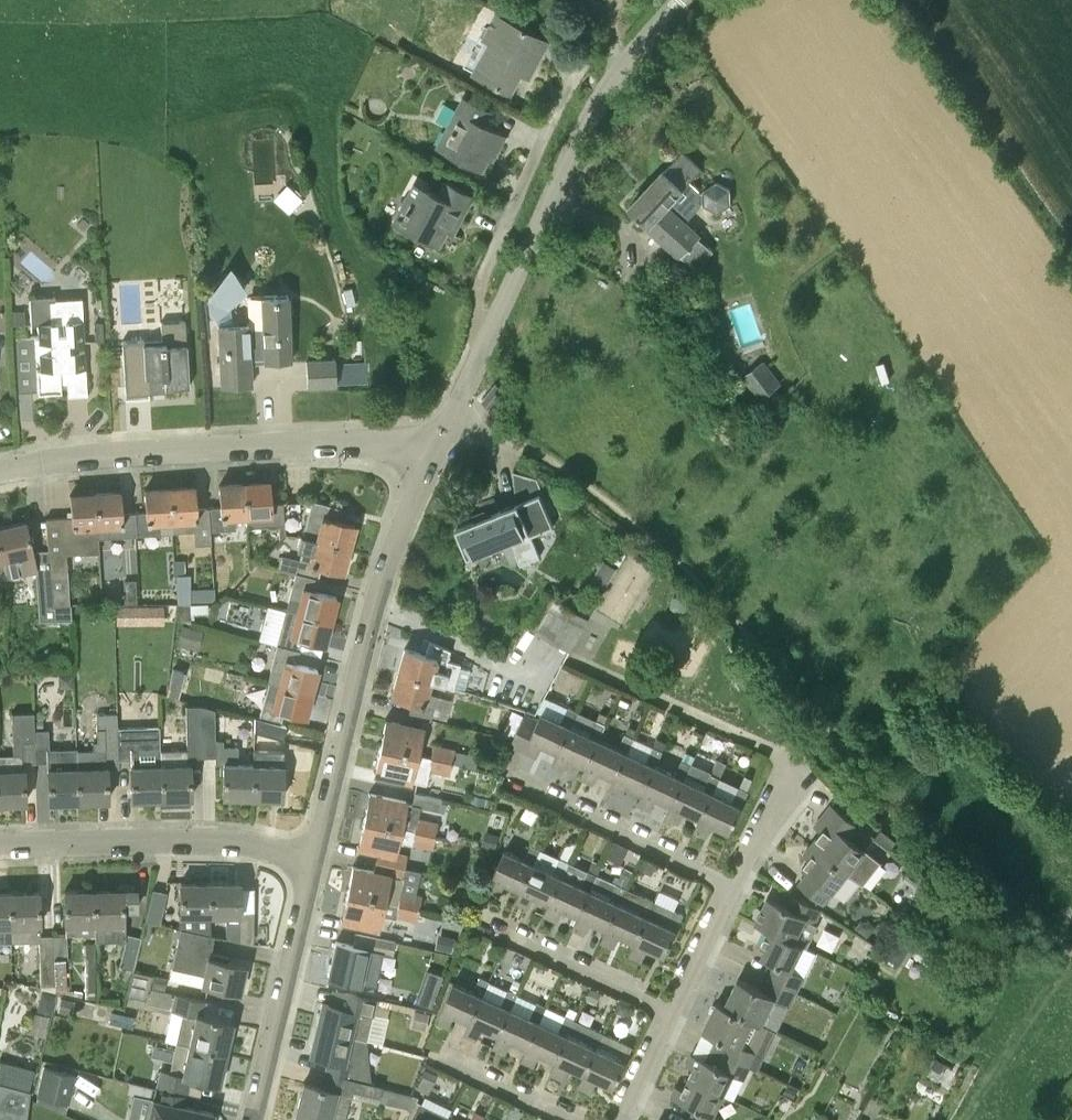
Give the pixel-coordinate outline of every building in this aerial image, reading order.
[(533,69),(548,42),(495,14),(482,39),(496,46),(479,77),(510,94),(522,72),(520,71),(523,64),(533,69)] [(463,97),(437,147),(479,169),(489,150),(496,154),(506,135),(486,124),(492,111),(463,97)] [(699,170),(680,152),(629,207),(681,255),(700,236),(684,221),(699,205),(699,190),(689,181),(699,170)] [(439,247),(449,229),(452,223),(458,226),(474,195),(445,180),(438,195),(414,182),(393,222),(439,247)] [(292,210),(305,196),(291,182),(278,196),(292,210)] [(704,190),(705,204),(717,211),(730,204),(729,189),(716,183),(704,190)] [(222,314),(250,283),(232,266),(203,297),(222,314)] [(352,288),(344,290),(347,307),(356,305),(352,288)] [(38,337),(35,337),(34,337),(35,346),(12,347),(15,403),(17,403),(18,422),(34,421),(33,402),(51,401),(50,392),(61,392),(60,382),(67,381),(67,396),(87,395),(86,373),(84,350),(77,350),(77,342),(84,341),(82,298),(68,299),(64,295),(60,299),(54,300),(54,296),(30,297),(31,323),(38,323),(38,337)] [(218,325),(220,383),(251,381),(250,360),(290,358),(287,297),(265,298),(267,329),(248,330),(248,324),(218,325)] [(162,338),(122,340),(124,371),(125,393),(149,391),(149,387),(164,386),(164,387),(189,386),(187,364),(185,321),(161,322),(162,338)] [(93,325),(93,340),(102,340),(102,325),(93,325)] [(334,359),(306,361),(307,387),(336,386),(334,359)] [(760,399),(781,383),(764,360),(742,377),(760,399)] [(521,497),(542,491),(536,468),(514,474),(521,497)] [(247,527),(259,526),(259,527),(284,524),(283,502),(271,503),(269,482),(244,483),(246,517),(247,527)] [(234,517),(246,517),(244,483),(218,485),(220,506),(208,507),(209,530),(235,529),(234,517)] [(195,487),(169,488),(172,532),(185,531),(185,532),(194,532),(195,545),(210,544),(209,530),(208,507),(196,508),(195,487)] [(172,532),(169,488),(144,490),(145,511),(133,512),(135,535),(161,533),(172,532)] [(122,513),(120,491),(95,493),(98,538),(135,535),(133,512),(122,513)] [(71,516),(45,518),(48,550),(52,607),(70,606),(70,604),(69,604),(67,554),(99,552),(98,538),(95,493),(69,495),(71,516)] [(509,538),(520,564),(539,556),(531,537),(553,529),(539,494),(500,510),(494,496),(478,502),(484,517),(456,528),(468,556),(509,538)] [(305,525),(302,536),(348,548),(354,523),(333,518),(336,506),(311,500),(304,525),(305,525)] [(301,531),(301,503),(286,503),(287,532),(301,531)] [(31,550),(25,521),(0,526),(0,546),(6,575),(6,576),(35,570),(39,620),(71,620),(70,606),(52,607),(48,550),(31,550)] [(341,573),(348,548),(302,536),(300,536),(297,549),(302,550),(299,560),(280,555),(277,569),(296,573),(318,579),(321,567),(341,573)] [(249,573),(260,561),(249,559),(249,573)] [(616,569),(604,562),(587,590),(599,597),(616,569)] [(315,590),(318,579),(296,573),(289,597),(301,600),(298,612),(329,620),(335,596),(315,590)] [(177,574),(177,603),(190,603),(190,574),(177,574)] [(135,603),(136,581),(124,581),(124,603),(135,603)] [(562,587),(557,596),(555,599),(588,617),(594,605),(562,587)] [(190,589),(190,603),(207,603),(214,603),(214,589),(190,589)] [(570,649),(588,617),(555,599),(557,596),(546,591),(526,625),(570,649)] [(190,624),(190,613),(190,603),(177,603),(175,621),(190,624)] [(162,624),(162,606),(150,606),(150,624),(162,624)] [(277,645),(299,651),(302,639),(323,645),(329,620),(298,612),(285,609),(283,622),(277,645)] [(447,625),(456,629),(462,615),(453,611),(447,625)] [(197,650),(202,630),(182,624),(176,644),(197,650)] [(449,650),(428,641),(425,654),(404,648),(397,673),(427,681),(427,680),(452,687),(464,691),(470,669),(458,666),(459,663),(446,660),(449,650)] [(268,682),(310,693),(317,668),(296,663),(299,651),(277,645),(271,670),(268,681),(268,682)] [(166,694),(178,697),(185,671),(173,668),(166,694)] [(411,703),(408,715),(428,720),(435,694),(424,692),(427,681),(397,673),(391,697),(411,703)] [(72,674),(60,674),(60,688),(72,688),(72,674)] [(265,694),(258,718),(280,724),(283,712),(304,717),(310,693),(268,682),(265,694)] [(187,757),(201,756),(199,705),(185,706),(187,749),(159,750),(161,798),(190,797),(189,763),(187,763),(187,757)] [(215,763),(223,764),(222,797),(252,798),(253,764),(238,763),(238,746),(222,746),(222,740),(215,740),(214,709),(200,705),(199,705),(201,756),(215,756),(215,763)] [(513,738),(524,714),(513,709),(503,733),(513,738)] [(542,744),(558,752),(569,730),(567,729),(569,725),(575,712),(566,709),(561,721),(542,712),(539,718),(534,716),(525,712),(524,714),(513,738),(510,745),(536,757),(542,744)] [(34,761),(34,729),(33,712),(12,713),(13,754),(0,755),(0,803),(25,803),(23,769),(22,769),(22,762),(34,761)] [(93,750),(76,750),(78,801),(107,800),(106,767),(119,767),(119,759),(117,727),(117,713),(96,714),(97,741),(93,742),(93,750)] [(285,725),(280,724),(258,718),(254,717),(254,731),(282,738),(285,725)] [(594,721),(589,733),(569,725),(567,729),(569,730),(558,752),(553,764),(564,770),(571,757),(586,765),(597,742),(596,742),(604,725),(603,725),(605,723),(595,718),(594,721)] [(422,727),(385,719),(385,720),(380,746),(415,753),(422,727)] [(131,759),(132,766),(129,766),(131,799),(161,798),(159,750),(158,726),(117,727),(119,759),(131,759)] [(625,734),(633,738),(638,730),(629,726),(625,734)] [(48,729),(34,729),(34,761),(47,761),(48,802),(78,801),(76,750),(76,748),(49,749),(48,729)] [(597,742),(586,765),(580,777),(593,783),(599,771),(615,778),(633,738),(625,734),(622,733),(615,750),(597,742)] [(653,747),(661,751),(666,741),(658,737),(653,747)] [(661,751),(653,747),(633,738),(615,778),(609,790),(622,796),(628,784),(643,791),(655,767),(654,767),(661,751)] [(433,744),(430,757),(452,762),(454,749),(433,744)] [(415,753),(380,746),(374,771),(373,771),(373,772),(410,780),(424,784),(427,770),(430,757),(415,753)] [(430,757),(427,770),(448,774),(452,762),(430,757)] [(672,775),(655,767),(643,791),(637,804),(650,810),(656,797),(671,805),(683,780),(692,763),(690,762),(679,757),(672,775)] [(726,762),(717,759),(711,772),(719,776),(726,762)] [(684,811),(700,818),(712,793),(718,779),(719,776),(711,772),(692,763),(683,780),(671,805),(666,817),(679,823),(684,811)] [(253,764),(252,798),(271,799),(277,799),(282,799),(283,765),(253,764)] [(738,787),(718,779),(712,793),(700,818),(694,830),(707,836),(713,824),(729,832),(748,792),(746,791),(738,787)] [(369,794),(363,819),(399,828),(413,830),(417,817),(419,806),(412,804),(405,803),(405,800),(369,792),(368,793),(369,794)] [(439,810),(441,798),(414,792),(411,804),(412,804),(419,806),(439,810)] [(471,792),(469,803),(491,808),(493,797),(471,792)] [(829,822),(811,844),(847,873),(851,875),(863,884),(882,860),(856,841),(867,828),(831,803),(821,816),(829,822)] [(413,830),(435,835),(438,821),(417,817),(413,830)] [(413,830),(399,828),(363,819),(358,845),(357,845),(357,846),(378,851),(376,861),(404,867),(407,853),(394,850),(396,840),(411,843),(413,830)] [(435,835),(413,830),(411,843),(433,848),(435,835)] [(499,834),(488,831),(484,845),(495,848),(499,834)] [(621,864),(629,848),(617,842),(609,858),(621,864)] [(505,882),(521,889),(533,862),(534,862),(540,848),(530,843),(523,858),(504,850),(487,888),(499,894),(505,882)] [(566,844),(561,857),(569,861),(570,861),(575,848),(566,844)] [(808,872),(798,884),(824,903),(847,873),(811,844),(803,854),(809,859),(802,868),(808,872)] [(562,875),(569,861),(561,857),(559,857),(553,871),(534,862),(533,862),(521,889),(515,901),(528,907),(534,895),(550,902),(562,875)] [(651,875),(656,864),(644,858),(639,869),(651,875)] [(593,859),(582,884),(562,875),(550,902),(544,915),(557,920),(562,908),(578,915),(591,888),(598,874),(603,863),(593,859)] [(404,867),(376,861),(374,871),(352,866),(352,867),(353,867),(347,893),(419,909),(422,895),(415,893),(398,889),(404,867)] [(616,882),(598,874),(591,888),(578,915),(572,928),(585,934),(591,921),(607,928),(626,887),(616,882)] [(902,874),(886,903),(922,923),(938,894),(902,874)] [(185,881),(180,881),(180,915),(209,915),(210,881),(191,881),(185,881)] [(210,881),(209,915),(226,915),(226,925),(239,925),(239,941),(253,944),(253,911),(240,911),(240,882),(235,881),(228,881),(228,882),(210,881)] [(645,895),(626,887),(607,928),(601,941),(614,947),(619,934),(635,941),(654,899),(645,895)] [(94,923),(95,923),(95,938),(122,938),(122,923),(123,923),(122,909),(136,909),(135,889),(93,890),(94,923)] [(153,889),(145,919),(159,923),(166,892),(153,889)] [(64,924),(94,923),(93,890),(64,891),(64,924)] [(40,985),(54,985),(53,959),(53,935),(40,935),(39,925),(40,925),(38,892),(9,893),(10,942),(39,942),(40,985)] [(9,893),(0,893),(0,943),(10,942),(9,893)] [(377,926),(380,913),(396,917),(396,916),(416,921),(419,909),(347,893),(341,918),(340,918),(340,919),(377,926)] [(755,923),(769,929),(804,946),(805,945),(807,946),(825,910),(799,899),(794,909),(768,897),(755,923)] [(656,901),(654,899),(635,941),(629,954),(642,960),(648,947),(665,955),(683,915),(675,911),(675,910),(656,901)] [(867,936),(876,926),(869,920),(861,921),(856,928),(867,936)] [(900,927),(884,955),(900,964),(915,936),(900,927)] [(172,967),(178,968),(191,971),(192,969),(205,972),(202,985),(238,993),(245,965),(227,961),(228,956),(211,952),(214,935),(180,928),(172,967)] [(793,968),(804,946),(769,929),(761,945),(766,948),(762,956),(776,963),(769,976),(798,990),(806,974),(793,968)] [(359,982),(366,948),(367,948),(392,954),(395,941),(355,932),(352,945),(335,941),(334,949),(333,949),(331,956),(332,956),(331,962),(328,962),(327,970),(329,970),(328,975),(359,982)] [(119,966),(132,969),(141,936),(127,933),(119,966)] [(452,951),(455,937),(440,934),(437,948),(452,951)] [(53,935),(53,959),(65,958),(68,958),(67,935),(53,935)] [(523,956),(519,967),(526,970),(531,959),(523,956)] [(53,959),(54,985),(54,990),(57,990),(66,990),(66,982),(65,958),(53,959)] [(419,999),(435,1004),(446,971),(430,966),(419,999)] [(132,970),(126,996),(146,1000),(152,975),(132,970)] [(154,976),(152,987),(164,990),(166,978),(154,976)] [(471,1021),(489,981),(478,976),(471,990),(453,982),(436,1020),(448,1026),(454,1013),(471,1021)] [(791,1005),(798,990),(769,976),(763,990),(738,978),(725,1005),(767,1025),(777,1030),(790,1004),(791,1005)] [(483,1027),(499,1034),(518,994),(507,989),(489,981),(471,1021),(465,1034),(477,1039),(483,1027)] [(375,998),(366,995),(333,988),(329,1004),(322,1002),(315,1028),(365,1039),(375,998)] [(596,1003),(601,993),(591,988),(586,998),(596,1003)] [(50,1014),(55,992),(43,990),(39,1011),(50,1014)] [(82,992),(66,990),(57,990),(57,993),(81,999),(82,992)] [(225,1053),(232,1021),(202,1014),(205,999),(175,993),(171,1011),(182,1013),(176,1042),(225,1053)] [(540,1020),(547,1007),(536,1002),(518,994),(499,1034),(493,1047),(505,1052),(511,1040),(527,1047),(540,1020)] [(61,998),(58,1012),(70,1015),(73,1000),(61,998)] [(629,1006),(620,1001),(615,1011),(624,1016),(629,1006)] [(727,1042),(722,1053),(751,1067),(751,1066),(757,1069),(764,1054),(755,1050),(767,1025),(725,1005),(717,1001),(703,1030),(727,1042)] [(577,1010),(569,1007),(566,1015),(574,1018),(577,1010)] [(425,1031),(429,1014),(414,1011),(411,1027),(425,1031)] [(556,1060),(575,1019),(564,1014),(558,1029),(540,1020),(527,1047),(522,1060),(534,1065),(540,1053),(556,1060)] [(575,1019),(556,1060),(550,1073),(563,1079),(569,1066),(584,1073),(603,1032),(575,1019)] [(356,1079),(365,1039),(315,1028),(309,1054),(329,1058),(325,1072),(344,1077),(356,1080),(356,1079)] [(623,1041),(603,1032),(584,1073),(579,1086),(591,1092),(597,1079),(614,1087),(633,1046),(623,1041)] [(190,1079),(218,1085),(225,1053),(176,1042),(170,1067),(160,1064),(159,1070),(160,1070),(156,1088),(186,1094),(190,1079)] [(689,1078),(725,1095),(734,1076),(744,1080),(751,1067),(722,1053),(716,1064),(692,1053),(687,1063),(694,1067),(689,1078)] [(33,1069),(0,1060),(0,1083),(4,1084),(28,1090),(33,1069)] [(948,1066),(936,1060),(932,1069),(943,1075),(948,1066)] [(44,1066),(37,1096),(69,1103),(75,1073),(44,1066)] [(427,1095),(436,1075),(424,1070),(415,1090),(427,1095)] [(295,1113),(324,1119),(344,1119),(349,1095),(350,1093),(341,1091),(344,1077),(325,1072),(322,1084),(322,1087),(303,1082),(295,1113)] [(344,1077),(341,1091),(350,1093),(349,1095),(378,1101),(381,1087),(381,1086),(370,1083),(356,1079),(356,1080),(344,1077)] [(690,1118),(694,1119),(723,1119),(715,1116),(725,1095),(689,1078),(684,1088),(676,1085),(671,1095),(696,1107),(690,1118)] [(0,1100),(0,1119),(26,1119),(29,1091),(28,1090),(4,1084),(0,1100)] [(788,1085),(784,1093),(794,1098),(798,1090),(788,1085)] [(417,1096),(381,1087),(378,1101),(411,1108),(417,1096)] [(186,1094),(156,1088),(154,1099),(152,1098),(147,1119),(210,1119),(212,1111),(184,1105),(186,1094)] [(448,1117),(421,1103),(413,1119),(446,1119),(448,1117)] [(522,1110),(512,1106),(506,1119),(517,1119),(522,1110)] [(471,1119),(483,1119),(484,1116),(475,1112),(471,1119)]
